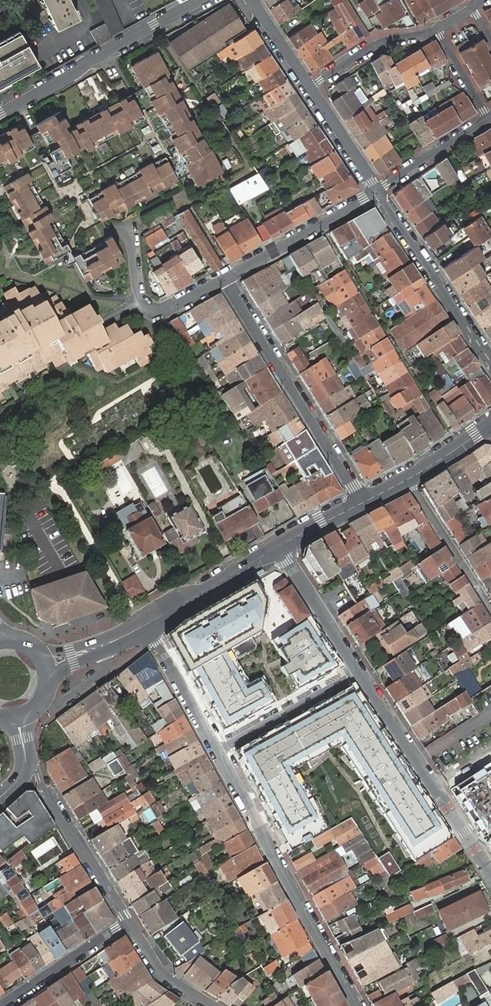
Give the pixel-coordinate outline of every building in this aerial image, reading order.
[(56,29),(72,21),(78,18),(71,4),(69,0),(42,0),(56,29)] [(98,9),(105,23),(111,37),(123,30),(110,0),(94,0),(98,9)] [(263,0),(269,9),(281,1),(283,0),(263,0)] [(269,9),(279,23),(300,9),(297,4),(292,7),(288,1),(290,0),(283,0),(281,1),(269,9)] [(334,8),(340,18),(346,29),(347,31),(351,29),(359,39),(367,34),(346,0),(344,0),(343,0),(330,0),(334,8)] [(375,0),(365,0),(360,3),(369,18),(375,15),(381,11),(378,6),(375,0)] [(378,6),(381,11),(375,15),(378,20),(380,24),(386,21),(387,24),(404,14),(396,0),(388,0),(378,6)] [(436,15),(427,0),(423,0),(410,7),(420,24),(436,15)] [(448,7),(444,0),(427,0),(436,15),(448,7)] [(228,4),(170,43),(187,68),(229,40),(233,37),(245,29),(228,4)] [(340,18),(334,8),(328,12),(333,22),(340,18)] [(369,18),(372,23),(378,20),(375,15),(369,18)] [(339,34),(346,29),(340,18),(333,22),(339,34)] [(90,33),(97,44),(111,37),(105,23),(90,31),(90,33)] [(288,38),(295,48),(316,34),(309,24),(299,31),(289,37),(288,38)] [(261,42),(253,29),(236,41),(233,43),(231,44),(223,49),(228,55),(232,62),(237,58),(242,55),(261,42)] [(347,47),(359,39),(351,29),(347,31),(346,29),(339,34),(323,44),(302,59),(311,71),(332,57),(326,48),(339,40),(343,38),(347,47)] [(21,34),(19,30),(0,40),(0,46),(21,34)] [(38,64),(37,62),(21,34),(0,46),(0,85),(38,64)] [(295,48),(302,59),(323,44),(316,34),(295,48)] [(466,61),(470,68),(480,62),(471,47),(467,40),(455,47),(459,54),(464,62),(466,61)] [(471,47),(480,62),(489,57),(485,50),(487,48),(482,40),(471,47)] [(434,41),(418,50),(428,66),(443,57),(434,41)] [(240,64),(245,71),(255,65),(270,55),(261,42),(242,55),(245,61),(240,64)] [(223,49),(215,55),(219,61),(228,55),(223,49)] [(418,50),(405,57),(414,72),(428,66),(418,50)] [(45,263),(49,261),(69,249),(73,255),(72,256),(83,276),(84,277),(86,281),(124,259),(101,219),(188,170),(189,173),(197,186),(214,176),(223,171),(211,149),(209,150),(167,74),(169,73),(157,51),(148,56),(131,66),(143,88),(137,91),(131,94),(73,126),(74,128),(71,130),(60,111),(58,112),(35,124),(39,131),(37,131),(29,136),(28,137),(22,126),(21,123),(0,135),(0,196),(2,195),(4,193),(6,190),(14,204),(12,206),(42,257),(45,263)] [(242,55),(237,58),(240,64),(245,61),(242,55)] [(255,65),(245,71),(247,74),(249,73),(256,82),(258,80),(263,77),(278,67),(270,55),(255,65)] [(384,55),(379,58),(390,80),(395,90),(405,85),(402,78),(394,65),(393,63),(390,56),(384,55)] [(370,62),(382,84),(390,80),(379,58),(379,57),(370,62)] [(405,57),(393,63),(394,65),(402,78),(414,72),(405,57)] [(443,57),(428,66),(430,71),(446,62),(443,57)] [(480,62),(488,77),(490,76),(490,61),(489,57),(480,62)] [(480,62),(470,68),(474,75),(472,76),(477,84),(488,77),(480,62)] [(414,72),(418,78),(430,71),(428,66),(414,72)] [(262,92),(264,94),(266,93),(286,80),(278,67),(263,77),(258,80),(264,90),(262,92)] [(418,78),(414,72),(402,78),(405,85),(405,87),(406,88),(419,81),(418,78)] [(331,102),(344,121),(368,105),(373,102),(370,98),(367,100),(360,105),(351,93),(355,90),(353,88),(355,87),(348,76),(335,85),(341,95),(331,102)] [(477,84),(481,91),(490,85),(490,82),(488,77),(477,84)] [(266,93),(264,94),(270,104),(267,106),(268,108),(272,106),(277,102),(294,91),(286,80),(266,93)] [(448,80),(438,85),(441,89),(449,84),(448,80)] [(431,83),(422,87),(425,92),(431,89),(434,87),(431,83)] [(431,89),(425,92),(427,97),(441,89),(438,85),(434,87),(431,89)] [(406,88),(405,87),(398,91),(401,97),(395,101),(398,106),(403,103),(411,98),(407,91),(406,88)] [(360,105),(367,100),(359,88),(355,90),(351,93),(360,105)] [(412,89),(407,91),(411,98),(412,100),(416,97),(412,89)] [(272,106),(268,108),(272,113),(280,107),(283,111),(279,114),(280,116),(284,114),(301,102),(294,91),(277,102),(272,106)] [(466,97),(463,92),(447,101),(450,106),(459,122),(475,113),(466,97)] [(214,94),(208,98),(214,107),(220,103),(214,94)] [(412,100),(411,98),(403,103),(412,116),(419,112),(412,100)] [(280,116),(279,117),(284,126),(281,128),(283,131),(286,129),(309,113),(301,102),(284,114),(280,116)] [(368,105),(344,121),(354,136),(386,114),(384,111),(376,116),(368,105)] [(450,106),(437,113),(447,129),(459,122),(450,106)] [(286,129),(283,131),(285,134),(292,129),(298,138),(317,125),(309,113),(286,129)] [(447,129),(437,113),(424,121),(434,137),(447,129)] [(386,114),(354,136),(363,149),(383,135),(387,132),(382,125),(390,120),(386,114)] [(421,145),(434,137),(424,121),(421,116),(408,124),(413,132),(421,145)] [(325,137),(317,125),(298,138),(297,138),(301,144),(305,150),(325,137)] [(474,138),(484,153),(490,149),(490,129),(490,128),(474,138)] [(237,130),(232,133),(237,140),(242,137),(237,130)] [(383,135),(363,149),(371,161),(388,149),(391,147),(383,135)] [(334,150),(325,137),(305,150),(308,153),(305,155),(312,165),(314,163),(334,150)] [(295,139),(289,143),(297,156),(305,150),(301,144),(297,138),(295,139)] [(470,141),(479,156),(484,153),(474,138),(470,141)] [(379,173),(397,162),(388,149),(371,161),(379,173)] [(342,162),(334,150),(314,163),(312,165),(314,168),(320,177),(322,175),(342,162)] [(453,153),(446,157),(454,169),(461,164),(453,153)] [(446,158),(436,164),(448,183),(458,177),(454,171),(446,158)] [(336,184),(350,175),(342,162),(322,175),(326,181),(323,183),(327,189),(335,184),(336,184)] [(262,180),(258,173),(230,189),(239,204),(268,188),(262,180)] [(335,202),(359,189),(350,175),(336,184),(335,184),(327,189),(325,191),(326,193),(331,200),(333,203),(335,202)] [(393,194),(405,212),(423,200),(431,195),(424,183),(421,185),(417,178),(393,194)] [(467,181),(462,183),(465,189),(467,191),(470,196),(475,193),(467,181)] [(479,200),(475,193),(470,196),(473,201),(474,203),(479,200)] [(316,213),(321,210),(314,196),(308,200),(316,213)] [(293,225),(316,213),(308,200),(286,212),(293,225)] [(423,200),(405,212),(413,224),(430,212),(423,200)] [(172,214),(166,204),(143,219),(149,228),(172,214)] [(279,233),(293,225),(286,212),(285,210),(282,207),(279,208),(269,214),(271,218),(267,220),(262,223),(265,226),(271,237),(279,233)] [(213,269),(222,265),(187,208),(178,213),(213,269)] [(389,233),(373,209),(346,224),(362,251),(389,233)] [(430,212),(413,224),(422,237),(442,223),(440,219),(438,221),(431,212),(430,212)] [(464,226),(463,227),(469,237),(487,224),(481,215),(464,226)] [(175,221),(173,216),(164,222),(167,226),(175,221)] [(242,253),(262,242),(249,220),(229,231),(242,253)] [(229,261),(242,253),(229,231),(224,224),(222,221),(212,227),(218,236),(215,238),(229,261)] [(445,227),(442,223),(422,237),(430,250),(457,231),(458,230),(453,222),(445,227)] [(346,224),(329,233),(347,261),(350,259),(353,257),(362,251),(346,224)] [(469,237),(475,246),(477,244),(487,238),(490,235),(490,231),(487,224),(469,237)] [(167,237),(159,225),(143,235),(151,247),(154,252),(157,250),(154,245),(167,237)] [(265,226),(256,232),(262,242),(271,237),(265,226)] [(182,232),(176,235),(181,242),(186,238),(182,232)] [(369,255),(373,262),(374,261),(397,245),(389,233),(362,251),(353,257),(357,263),(369,255)] [(319,270),(337,259),(323,237),(305,247),(311,258),(319,270)] [(189,273),(203,265),(192,247),(186,250),(182,253),(180,249),(181,248),(175,240),(170,242),(176,252),(178,255),(189,273)] [(384,277),(387,280),(388,280),(410,265),(397,245),(374,261),(376,263),(379,261),(382,260),(390,273),(384,277)] [(442,268),(451,281),(477,263),(483,259),(475,246),(442,268)] [(306,261),(300,249),(289,256),(295,267),(306,261)] [(177,289),(193,280),(189,273),(178,255),(173,258),(178,264),(176,265),(172,259),(162,265),(177,289)] [(167,295),(177,289),(162,265),(157,257),(151,260),(157,270),(153,272),(167,295)] [(325,280),(319,270),(311,258),(306,261),(295,267),(302,279),(305,278),(306,279),(312,276),(317,285),(325,280)] [(382,260),(379,261),(380,263),(379,264),(385,273),(383,275),(384,277),(390,273),(382,260)] [(451,281),(459,293),(483,276),(485,275),(477,263),(451,281)] [(278,273),(273,264),(268,267),(273,275),(278,273)] [(385,289),(391,298),(393,297),(420,279),(410,265),(388,280),(392,285),(385,289)] [(273,275),(268,267),(242,282),(250,294),(278,277),(280,276),(278,273),(273,275)] [(331,294),(351,282),(344,271),(326,281),(321,284),(328,295),(331,294)] [(278,277),(250,294),(257,306),(279,293),(283,291),(285,290),(291,286),(284,273),(280,276),(278,277)] [(468,306),(489,291),(490,289),(490,288),(483,276),(459,293),(468,306)] [(397,304),(424,285),(420,279),(393,297),(397,304)] [(338,305),(358,294),(351,282),(331,294),(338,305)] [(397,304),(407,319),(418,312),(434,301),(431,295),(424,285),(397,304)] [(315,288),(309,291),(316,302),(321,299),(315,288)] [(6,389),(5,386),(11,382),(17,379),(18,382),(26,378),(24,375),(30,372),(37,369),(38,371),(45,367),(44,365),(52,360),(55,366),(66,361),(67,362),(77,356),(86,352),(95,368),(97,371),(100,370),(109,365),(111,369),(134,357),(139,366),(149,361),(145,355),(150,352),(146,346),(149,344),(145,338),(142,339),(139,333),(132,337),(127,327),(117,331),(114,325),(101,332),(98,328),(95,321),(87,308),(68,318),(56,297),(43,304),(35,289),(28,292),(27,290),(18,295),(14,289),(4,294),(9,303),(3,306),(0,308),(0,392),(6,389)] [(475,317),(490,306),(490,294),(489,291),(468,306),(475,317)] [(279,293),(257,306),(265,318),(287,305),(279,293)] [(228,306),(220,294),(193,309),(190,310),(198,324),(201,322),(228,306)] [(325,297),(332,308),(338,305),(331,294),(328,295),(325,297)] [(345,316),(365,304),(358,294),(338,305),(339,307),(338,308),(342,315),(343,314),(345,316)] [(391,298),(389,300),(393,306),(397,304),(393,297),(391,298)] [(287,305),(265,318),(272,331),(298,315),(300,313),(292,301),(287,305)] [(393,328),(389,330),(403,354),(433,334),(450,324),(434,301),(418,312),(407,319),(403,321),(393,328)] [(298,315),(272,331),(280,343),(298,332),(296,329),(298,328),(300,331),(302,330),(302,331),(307,328),(307,327),(304,323),(308,320),(321,311),(317,303),(300,313),(298,315)] [(349,329),(372,316),(365,304),(345,316),(341,319),(342,321),(344,320),(348,326),(346,327),(348,330),(349,329)] [(198,324),(206,337),(213,332),(235,318),(228,306),(201,322),(198,324)] [(475,317),(483,328),(490,323),(490,306),(475,317)] [(326,312),(323,313),(330,325),(333,323),(326,312)] [(359,339),(379,327),(372,316),(349,329),(351,332),(354,331),(359,339)] [(176,332),(179,336),(186,332),(177,318),(169,322),(176,332)] [(217,347),(243,331),(235,318),(213,332),(215,335),(219,332),(223,339),(219,341),(215,344),(217,347)] [(333,323),(330,325),(337,337),(340,334),(341,334),(334,323),(333,323)] [(483,328),(490,341),(490,323),(483,328)] [(433,334),(403,354),(411,367),(415,364),(433,353),(442,347),(458,336),(450,324),(433,334)] [(366,351),(386,339),(379,327),(359,339),(366,351)] [(219,362),(250,343),(243,331),(217,347),(211,350),(214,354),(219,350),(223,355),(217,359),(219,362)] [(186,332),(179,336),(187,349),(194,344),(186,332)] [(219,332),(215,335),(219,341),(223,339),(219,332)] [(344,348),(347,346),(340,334),(337,337),(344,348)] [(443,351),(449,360),(453,358),(466,348),(458,336),(442,347),(433,353),(435,357),(443,351)] [(371,363),(393,350),(386,339),(366,351),(364,352),(371,363)] [(229,374),(258,355),(250,343),(219,362),(227,375),(229,374)] [(284,350),(287,354),(292,364),(304,357),(298,348),(296,343),(284,350)] [(350,358),(352,359),(355,357),(348,346),(347,346),(344,348),(350,358)] [(471,356),(466,348),(453,358),(457,365),(471,356)] [(378,374),(400,361),(393,350),(371,363),(370,363),(377,374),(378,374)] [(241,377),(244,381),(266,368),(258,355),(229,374),(230,376),(238,372),(241,377)] [(355,357),(352,359),(354,362),(359,370),(363,368),(366,366),(359,355),(355,357)] [(202,356),(195,361),(203,372),(209,369),(210,368),(202,356)] [(471,356),(457,365),(464,376),(467,380),(470,385),(485,408),(490,404),(490,386),(484,375),(478,367),(471,356)] [(304,357),(292,364),(299,375),(311,368),(304,357)] [(311,368),(299,375),(309,390),(330,376),(334,374),(325,359),(311,368)] [(456,387),(441,366),(437,360),(432,363),(451,391),(456,387)] [(407,372),(400,361),(378,374),(385,386),(387,385),(407,372)] [(347,366),(356,381),(364,376),(359,370),(354,362),(348,365),(347,366)] [(415,364),(411,367),(417,376),(421,374),(418,369),(416,366),(415,364)] [(244,381),(221,395),(231,412),(236,420),(252,411),(257,408),(281,393),(266,368),(244,381)] [(364,376),(367,381),(370,379),(363,368),(359,370),(364,376)] [(203,372),(212,384),(217,381),(209,369),(203,372)] [(229,374),(227,375),(232,383),(241,377),(238,372),(230,376),(229,374)] [(394,396),(414,384),(407,372),(387,385),(392,393),(394,396)] [(334,374),(330,376),(339,391),(342,390),(343,389),(334,374)] [(330,376),(309,390),(318,405),(339,391),(330,376)] [(470,385),(467,380),(464,381),(466,384),(457,389),(475,415),(485,408),(470,385)] [(412,401),(421,396),(414,384),(394,396),(390,399),(392,403),(396,400),(401,408),(412,401)] [(339,391),(318,405),(326,417),(350,402),(356,398),(349,386),(343,389),(342,390),(339,391)] [(441,402),(458,427),(475,415),(457,389),(456,387),(451,391),(441,397),(443,400),(441,402)] [(430,397),(451,431),(458,427),(441,402),(438,397),(440,396),(437,392),(430,397)] [(260,423),(265,420),(289,405),(281,393),(257,408),(252,411),(260,423)] [(350,402),(326,417),(333,430),(349,421),(359,414),(362,413),(370,408),(367,402),(369,401),(365,393),(364,394),(362,395),(356,398),(350,402)] [(390,399),(394,396),(392,393),(380,401),(380,402),(381,404),(386,401),(390,399)] [(413,404),(422,398),(421,396),(412,401),(413,404)] [(429,446),(445,435),(422,398),(413,404),(421,416),(414,421),(429,446)] [(381,404),(389,415),(393,412),(386,401),(381,404)] [(289,405),(265,420),(273,433),(297,418),(289,405)] [(255,426),(260,423),(252,411),(247,414),(255,426)] [(414,456),(429,446),(414,421),(412,418),(408,421),(404,423),(400,417),(392,422),(400,434),(414,456)] [(273,433),(266,437),(268,440),(270,439),(276,448),(305,431),(297,418),(273,433)] [(349,421),(333,430),(340,440),(355,430),(349,421)] [(165,438),(157,426),(146,434),(154,445),(165,438)] [(305,431),(276,448),(287,465),(294,461),(315,448),(305,431)] [(394,466),(414,456),(400,434),(381,445),(394,466)] [(365,448),(381,473),(394,466),(381,445),(378,440),(365,448)] [(141,453),(133,442),(132,443),(120,451),(127,462),(141,453)] [(473,453),(486,476),(489,481),(490,485),(490,446),(484,446),(473,453)] [(350,457),(365,481),(381,473),(365,448),(365,447),(350,457)] [(320,504),(343,492),(315,448),(294,461),(297,467),(303,476),(320,504)] [(127,462),(120,451),(118,452),(120,457),(125,464),(127,462)] [(220,461),(215,453),(211,456),(215,463),(220,461)] [(473,453),(457,463),(471,487),(486,476),(473,453)] [(106,469),(102,461),(91,468),(95,475),(106,469)] [(283,467),(286,473),(297,467),(294,461),(287,465),(283,467)] [(457,463),(446,471),(458,492),(462,499),(466,506),(468,509),(480,501),(478,497),(474,501),(466,489),(471,487),(457,463)] [(196,474),(192,466),(185,470),(190,477),(196,474)] [(283,467),(274,473),(271,475),(274,480),(286,473),(283,467)] [(259,512),(285,497),(282,493),(278,488),(274,480),(271,475),(266,468),(242,482),(259,512)] [(458,492),(446,471),(435,477),(436,478),(424,486),(423,488),(445,523),(456,516),(468,509),(466,506),(462,499),(454,503),(452,500),(451,498),(458,492)] [(304,484),(296,489),(309,510),(315,507),(320,504),(303,476),(300,478),(304,484)] [(285,497),(297,517),(309,510),(296,489),(294,490),(292,487),(288,490),(284,484),(278,488),(282,493),(285,497)] [(476,494),(478,497),(480,501),(490,495),(490,485),(476,494)] [(410,495),(383,508),(399,535),(402,542),(405,540),(403,537),(416,528),(418,532),(430,551),(414,561),(417,567),(444,549),(410,495)] [(220,513),(210,518),(223,541),(224,543),(257,524),(256,523),(254,519),(248,508),(240,496),(217,508),(220,513)] [(166,514),(168,518),(190,506),(187,502),(166,514)] [(125,532),(140,558),(151,553),(153,551),(164,545),(149,519),(147,516),(140,503),(139,504),(137,505),(135,506),(134,507),(132,504),(115,513),(121,523),(125,532)] [(154,517),(155,519),(161,515),(154,503),(152,504),(148,507),(152,513),(154,517)] [(190,506),(168,518),(174,529),(163,535),(172,551),(177,548),(180,555),(200,543),(196,537),(205,532),(190,506)] [(383,508),(367,516),(383,544),(399,535),(383,508)] [(367,516),(349,525),(364,550),(366,554),(373,549),(371,545),(374,543),(377,547),(379,550),(385,547),(383,544),(367,516)] [(456,516),(445,523),(460,546),(471,539),(456,516)] [(349,525),(334,533),(349,558),(364,550),(349,525)] [(403,537),(405,540),(418,532),(416,528),(403,537)] [(485,535),(484,532),(471,539),(460,546),(467,559),(486,547),(481,538),(485,535)] [(319,541),(339,575),(344,583),(358,574),(353,565),(349,558),(334,533),(319,541)] [(311,574),(320,587),(339,575),(319,541),(307,548),(304,562),(309,571),(313,568),(315,572),(311,574)] [(486,547),(467,559),(474,570),(490,560),(490,548),(489,545),(486,547)] [(454,566),(444,549),(417,567),(415,568),(425,584),(441,574),(454,566)] [(364,550),(349,558),(353,565),(368,556),(366,554),(364,550)] [(397,568),(402,577),(415,568),(417,567),(414,561),(412,558),(397,568)] [(474,570),(482,582),(490,576),(490,560),(474,570)] [(365,565),(373,579),(377,576),(370,563),(365,565)] [(467,586),(454,566),(441,574),(454,594),(457,593),(467,586)] [(402,577),(397,568),(390,573),(394,581),(398,579),(402,577)] [(50,625),(55,626),(68,621),(86,615),(106,608),(87,574),(67,580),(32,591),(38,619),(42,622),(46,624),(50,625)] [(135,574),(121,582),(131,600),(145,592),(135,574)] [(490,594),(490,576),(482,582),(490,595),(490,594)] [(310,618),(285,578),(271,586),(297,626),(310,618)] [(366,586),(370,595),(386,587),(382,579),(366,586)] [(394,581),(391,583),(398,594),(402,600),(408,595),(398,579),(394,581)] [(266,601),(255,582),(162,638),(185,676),(189,674),(206,665),(230,651),(265,631),(266,601)] [(479,605),(467,586),(457,593),(461,598),(452,603),(455,608),(457,606),(463,615),(479,605)] [(339,617),(346,627),(373,610),(374,609),(372,604),(374,603),(370,597),(357,605),(339,617)] [(490,622),(479,605),(463,615),(448,625),(451,630),(454,627),(463,622),(471,634),(490,622)] [(346,627),(358,647),(377,634),(385,629),(373,610),(346,627)] [(338,663),(310,618),(297,626),(273,641),(285,661),(286,662),(279,667),(293,690),(338,663)] [(463,622),(454,627),(462,640),(471,634),(463,622)] [(490,622),(471,634),(462,640),(459,642),(465,652),(475,645),(476,647),(490,638),(490,624),(490,622)] [(385,629),(377,634),(387,650),(392,647),(395,654),(411,644),(425,635),(421,627),(404,637),(395,623),(385,629)] [(459,642),(450,648),(461,665),(470,659),(465,652),(459,642)] [(392,647),(387,650),(391,657),(395,654),(392,647)] [(237,664),(230,651),(206,665),(189,674),(193,680),(221,732),(278,702),(263,675),(248,683),(237,664)] [(406,652),(383,667),(394,683),(413,671),(417,668),(406,652)] [(147,654),(128,669),(148,696),(158,710),(173,700),(161,679),(147,654)] [(461,665),(451,671),(455,678),(466,670),(474,665),(470,659),(461,665)] [(430,678),(422,665),(417,668),(413,671),(421,684),(430,678)] [(128,669),(116,677),(130,695),(136,704),(148,696),(128,669)] [(466,670),(455,678),(465,695),(469,701),(481,694),(466,670)] [(394,683),(386,689),(395,704),(423,687),(421,684),(413,671),(394,683)] [(143,737),(106,685),(97,692),(120,724),(127,734),(136,746),(145,740),(143,737)] [(354,685),(233,751),(289,852),(312,840),(328,831),(293,769),(339,745),(413,863),(453,838),(354,685)] [(423,687),(395,704),(411,728),(435,713),(427,700),(433,696),(426,685),(423,687)] [(120,724),(97,692),(78,705),(95,730),(102,739),(112,733),(105,723),(111,719),(117,727),(120,724)] [(136,704),(130,695),(125,699),(133,709),(138,706),(136,704)] [(411,728),(419,741),(451,721),(450,718),(471,704),(469,701),(465,695),(435,713),(411,728)] [(183,717),(173,700),(158,710),(165,719),(169,725),(183,717)] [(95,730),(78,705),(67,712),(85,737),(89,742),(91,740),(88,735),(95,730)] [(67,712),(56,720),(74,746),(77,751),(81,748),(77,743),(85,737),(67,712)] [(151,714),(147,718),(158,732),(169,725),(165,719),(157,725),(151,714)] [(169,725),(158,732),(164,744),(190,730),(183,717),(169,725)] [(127,734),(120,724),(117,727),(114,729),(121,738),(127,734)] [(190,730),(164,744),(172,756),(196,742),(190,730)] [(203,753),(196,742),(172,756),(168,759),(175,770),(203,753)] [(74,746),(46,764),(48,773),(61,793),(86,777),(77,763),(83,759),(77,751),(74,746)] [(113,755),(115,759),(121,755),(123,754),(120,750),(113,755)] [(102,760),(105,765),(113,777),(124,771),(115,759),(113,755),(112,753),(102,760)] [(203,753),(175,770),(172,771),(175,776),(176,776),(206,758),(203,753)] [(121,755),(115,759),(124,771),(129,766),(121,755)] [(100,758),(88,766),(93,773),(105,765),(102,760),(100,758)] [(212,770),(206,758),(176,776),(183,787),(188,784),(212,770)] [(457,790),(490,846),(490,769),(457,790)] [(212,770),(188,784),(195,796),(219,783),(212,770)] [(136,785),(130,775),(125,778),(130,788),(136,785)] [(92,778),(63,796),(71,810),(98,793),(100,792),(98,789),(95,791),(90,784),(94,781),(92,778)] [(95,791),(98,789),(94,781),(90,784),(95,791)] [(226,795),(219,783),(195,796),(194,797),(196,800),(198,799),(203,808),(226,795)] [(126,799),(122,793),(106,804),(96,810),(103,820),(100,822),(106,832),(110,829),(116,826),(135,815),(133,810),(146,803),(141,796),(138,791),(130,796),(126,799)] [(150,791),(141,796),(146,803),(149,807),(156,803),(150,791)] [(0,815),(0,852),(3,856),(23,837),(30,844),(37,839),(56,828),(33,793),(25,792),(0,815)] [(96,810),(106,804),(98,793),(71,810),(78,821),(84,817),(93,811),(96,810)] [(226,795),(203,808),(201,809),(208,821),(233,807),(226,795)] [(152,807),(159,818),(166,814),(160,803),(152,807)] [(233,807),(208,821),(203,824),(209,836),(212,834),(240,819),(233,807)] [(103,820),(96,810),(93,811),(84,817),(90,828),(100,822),(103,820)] [(240,819),(212,834),(216,841),(195,853),(197,858),(203,855),(224,843),(246,831),(240,819)] [(342,846),(361,835),(351,819),(333,829),(329,831),(312,840),(317,848),(334,838),(339,847),(342,846)] [(160,820),(152,822),(158,837),(166,835),(160,820)] [(116,826),(110,829),(106,832),(90,841),(100,856),(125,841),(116,826)] [(253,843),(246,831),(224,843),(231,856),(253,843)] [(374,856),(366,843),(361,835),(342,846),(345,853),(352,849),(359,861),(348,867),(350,870),(360,864),(374,856)] [(437,863),(460,849),(453,838),(413,863),(389,879),(393,885),(435,859),(437,863)] [(130,842),(128,839),(125,841),(100,856),(109,871),(137,854),(130,842)] [(228,882),(261,862),(253,846),(218,866),(228,882)] [(339,847),(334,851),(338,857),(345,853),(342,846),(339,847)] [(137,869),(148,863),(141,851),(137,854),(109,871),(116,882),(137,869)] [(338,857),(334,851),(315,861),(297,872),(309,893),(346,872),(338,857)] [(15,905),(30,897),(25,889),(24,890),(14,877),(15,876),(12,869),(26,860),(20,852),(8,861),(6,863),(8,867),(0,873),(0,885),(8,895),(15,905)] [(199,864),(193,853),(187,856),(194,867),(199,864)] [(80,866),(72,854),(59,862),(67,874),(80,866)] [(297,872),(315,861),(311,854),(293,864),(297,872)] [(211,870),(203,855),(197,858),(201,864),(205,872),(206,873),(211,870)] [(384,871),(374,856),(360,864),(365,872),(370,869),(375,877),(384,871)] [(205,872),(201,864),(195,867),(200,875),(205,872)] [(237,879),(247,898),(248,898),(275,882),(265,864),(237,879)] [(54,913),(64,907),(77,899),(73,893),(90,882),(80,866),(67,874),(59,879),(65,889),(55,896),(58,900),(39,911),(30,897),(15,905),(32,927),(54,913)] [(137,869),(116,882),(124,894),(141,884),(145,882),(137,869)] [(389,879),(384,871),(375,877),(385,895),(394,889),(393,885),(389,879)] [(429,896),(468,881),(465,872),(410,892),(413,898),(428,893),(429,896)] [(141,884),(124,894),(131,906),(165,885),(158,874),(146,881),(150,889),(146,892),(141,884)] [(207,875),(201,878),(206,887),(212,883),(207,875)] [(349,892),(353,890),(346,878),(312,898),(318,910),(349,892)] [(263,915),(269,912),(286,902),(275,882),(248,898),(256,912),(260,909),(263,915)] [(138,918),(164,901),(161,895),(172,888),(169,883),(165,885),(131,906),(138,918)] [(8,895),(0,885),(0,900),(8,895)] [(114,921),(94,889),(77,899),(64,907),(84,940),(114,921)] [(355,903),(349,892),(318,910),(325,921),(355,903)] [(448,930),(487,911),(478,894),(439,912),(448,930)] [(159,929),(175,919),(164,901),(138,918),(149,935),(159,929)] [(269,912),(279,930),(296,920),(286,902),(269,912)] [(434,912),(430,904),(419,909),(422,917),(434,912)] [(388,924),(413,912),(410,905),(397,911),(385,917),(388,924)] [(70,925),(54,935),(66,952),(84,940),(64,907),(54,913),(62,925),(68,922),(70,925)] [(419,909),(413,912),(416,919),(422,917),(419,909)] [(0,917),(0,919),(5,927),(13,922),(7,913),(0,917)] [(334,939),(338,946),(348,942),(354,939),(354,937),(362,933),(357,921),(358,920),(355,914),(337,921),(339,925),(342,923),(346,933),(343,935),(334,939)] [(202,941),(195,932),(198,930),(193,923),(187,923),(182,926),(176,918),(175,919),(159,929),(164,935),(162,937),(177,959),(180,958),(185,965),(192,961),(197,958),(203,955),(196,945),(202,941)] [(279,930),(270,936),(282,957),(308,941),(296,920),(279,930)] [(8,932),(18,927),(16,923),(5,928),(8,932)] [(243,924),(238,927),(240,931),(242,934),(247,931),(243,924)] [(54,935),(50,929),(39,936),(41,939),(55,960),(66,952),(54,935)] [(353,952),(344,957),(350,968),(359,963),(367,977),(358,982),(361,987),(397,969),(375,930),(354,939),(348,942),(353,952)] [(242,934),(240,931),(233,936),(240,945),(246,941),(242,934)] [(438,948),(449,942),(446,935),(434,940),(438,948)] [(124,938),(105,951),(111,960),(109,961),(110,963),(124,954),(125,955),(132,951),(124,938)] [(45,966),(55,960),(41,939),(34,944),(33,941),(30,943),(30,945),(45,966)] [(429,943),(433,950),(438,948),(434,940),(429,943)] [(35,973),(45,966),(30,945),(20,951),(35,973)] [(35,973),(20,951),(19,949),(17,946),(7,953),(8,954),(9,956),(10,958),(13,962),(22,976),(25,980),(35,973)] [(132,951),(125,955),(109,964),(113,971),(117,976),(139,961),(132,951)] [(254,954),(247,958),(249,962),(256,958),(254,954)] [(220,977),(197,958),(192,961),(185,965),(175,970),(205,992),(220,977)] [(325,973),(318,960),(291,975),(299,988),(325,973)] [(382,1000),(418,980),(413,971),(416,969),(415,967),(417,966),(414,960),(413,961),(406,964),(408,968),(379,984),(374,986),(378,993),(382,1000)] [(117,976),(107,983),(113,992),(115,991),(145,971),(139,961),(117,976)] [(474,970),(478,977),(490,970),(490,961),(474,970)] [(22,976),(13,962),(0,971),(0,988),(1,989),(6,986),(22,976)] [(274,962),(262,969),(267,976),(278,969),(274,962)] [(79,968),(70,974),(77,984),(81,982),(86,979),(84,975),(79,968)] [(241,978),(227,969),(224,973),(237,981),(239,979),(241,978)] [(480,997),(488,992),(478,977),(474,970),(466,975),(471,982),(480,997)] [(151,981),(145,971),(115,991),(121,1000),(123,999),(151,981)] [(224,973),(220,977),(205,992),(217,1000),(229,986),(237,981),(224,973)] [(310,1000),(314,1005),(343,1005),(326,973),(303,987),(310,1000)] [(58,981),(72,1002),(75,1000),(79,1005),(83,1005),(89,1002),(85,997),(77,984),(70,974),(58,981)] [(466,975),(454,981),(457,988),(458,989),(471,982),(466,975)] [(217,1000),(228,1005),(230,1005),(236,998),(242,1002),(252,989),(239,979),(237,981),(229,986),(217,1000)] [(47,989),(58,1005),(63,1005),(61,1004),(67,1000),(70,1003),(72,1002),(58,981),(47,989)] [(151,981),(123,999),(130,1004),(134,999),(139,1003),(141,1005),(147,1005),(167,993),(157,987),(151,981)] [(457,988),(454,981),(431,993),(432,995),(435,1000),(457,988)] [(81,982),(77,984),(85,997),(90,994),(81,982)] [(372,1005),(392,1005),(404,1000),(402,997),(395,1000),(394,998),(403,993),(404,992),(411,988),(410,986),(372,1005)] [(299,990),(306,1002),(310,1000),(303,987),(299,990)] [(32,999),(36,1005),(58,1005),(47,989),(32,999)] [(275,991),(268,995),(268,997),(263,1001),(266,1005),(274,1005),(277,1003),(281,1002),(275,991)] [(85,997),(89,1002),(91,1005),(98,1002),(92,992),(90,994),(85,997)] [(488,992),(480,997),(484,1003),(486,1005),(490,1005),(490,997),(488,992)] [(147,1005),(172,1005),(180,1000),(167,993),(147,1005)] [(378,1001),(375,995),(368,999),(371,1005),(378,1001)] [(288,997),(281,1002),(274,1005),(295,1005),(288,997)]
